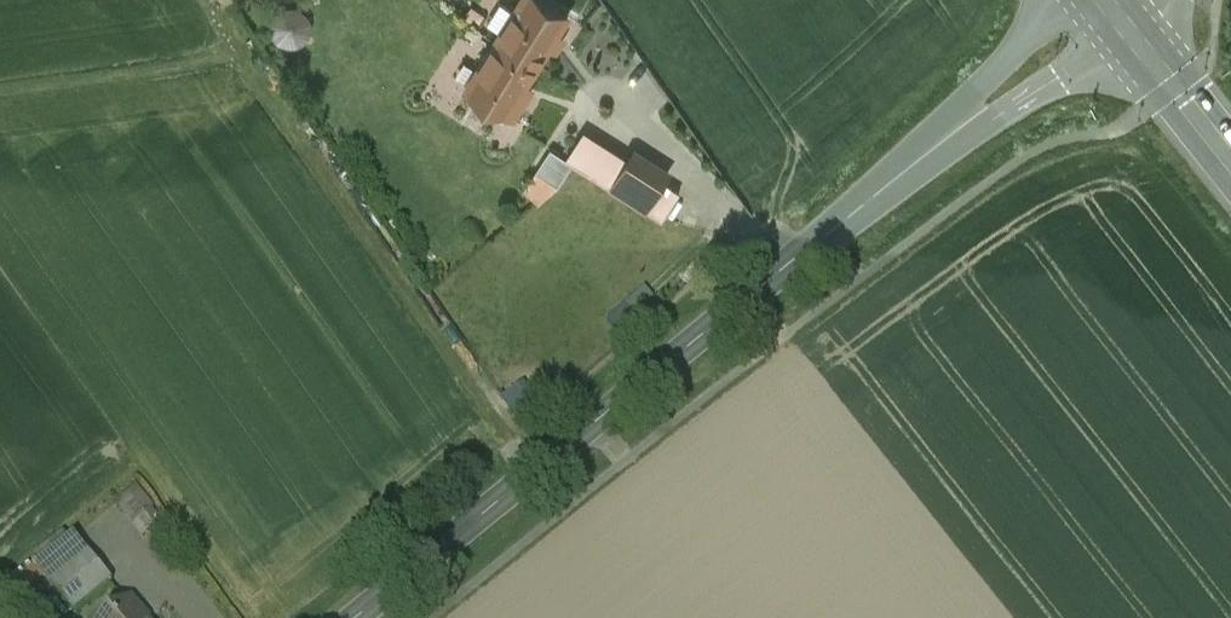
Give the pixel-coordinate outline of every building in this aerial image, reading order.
[(467,86),(513,114),(526,93),(519,89),(566,15),(542,0),(521,0),(467,86)] [(311,45),(312,8),(273,7),(272,44),(311,45)] [(567,156),(550,146),(524,190),(547,203),(570,163),(665,218),(682,188),(666,179),(672,169),(634,147),(630,154),(584,128),(567,156)] [(153,508),(135,486),(114,505),(133,524),(150,510),(153,508)] [(150,510),(133,524),(143,537),(161,524),(150,510)] [(112,582),(75,537),(36,569),(74,614),(112,582)] [(129,602),(110,617),(142,617),(129,602)]
